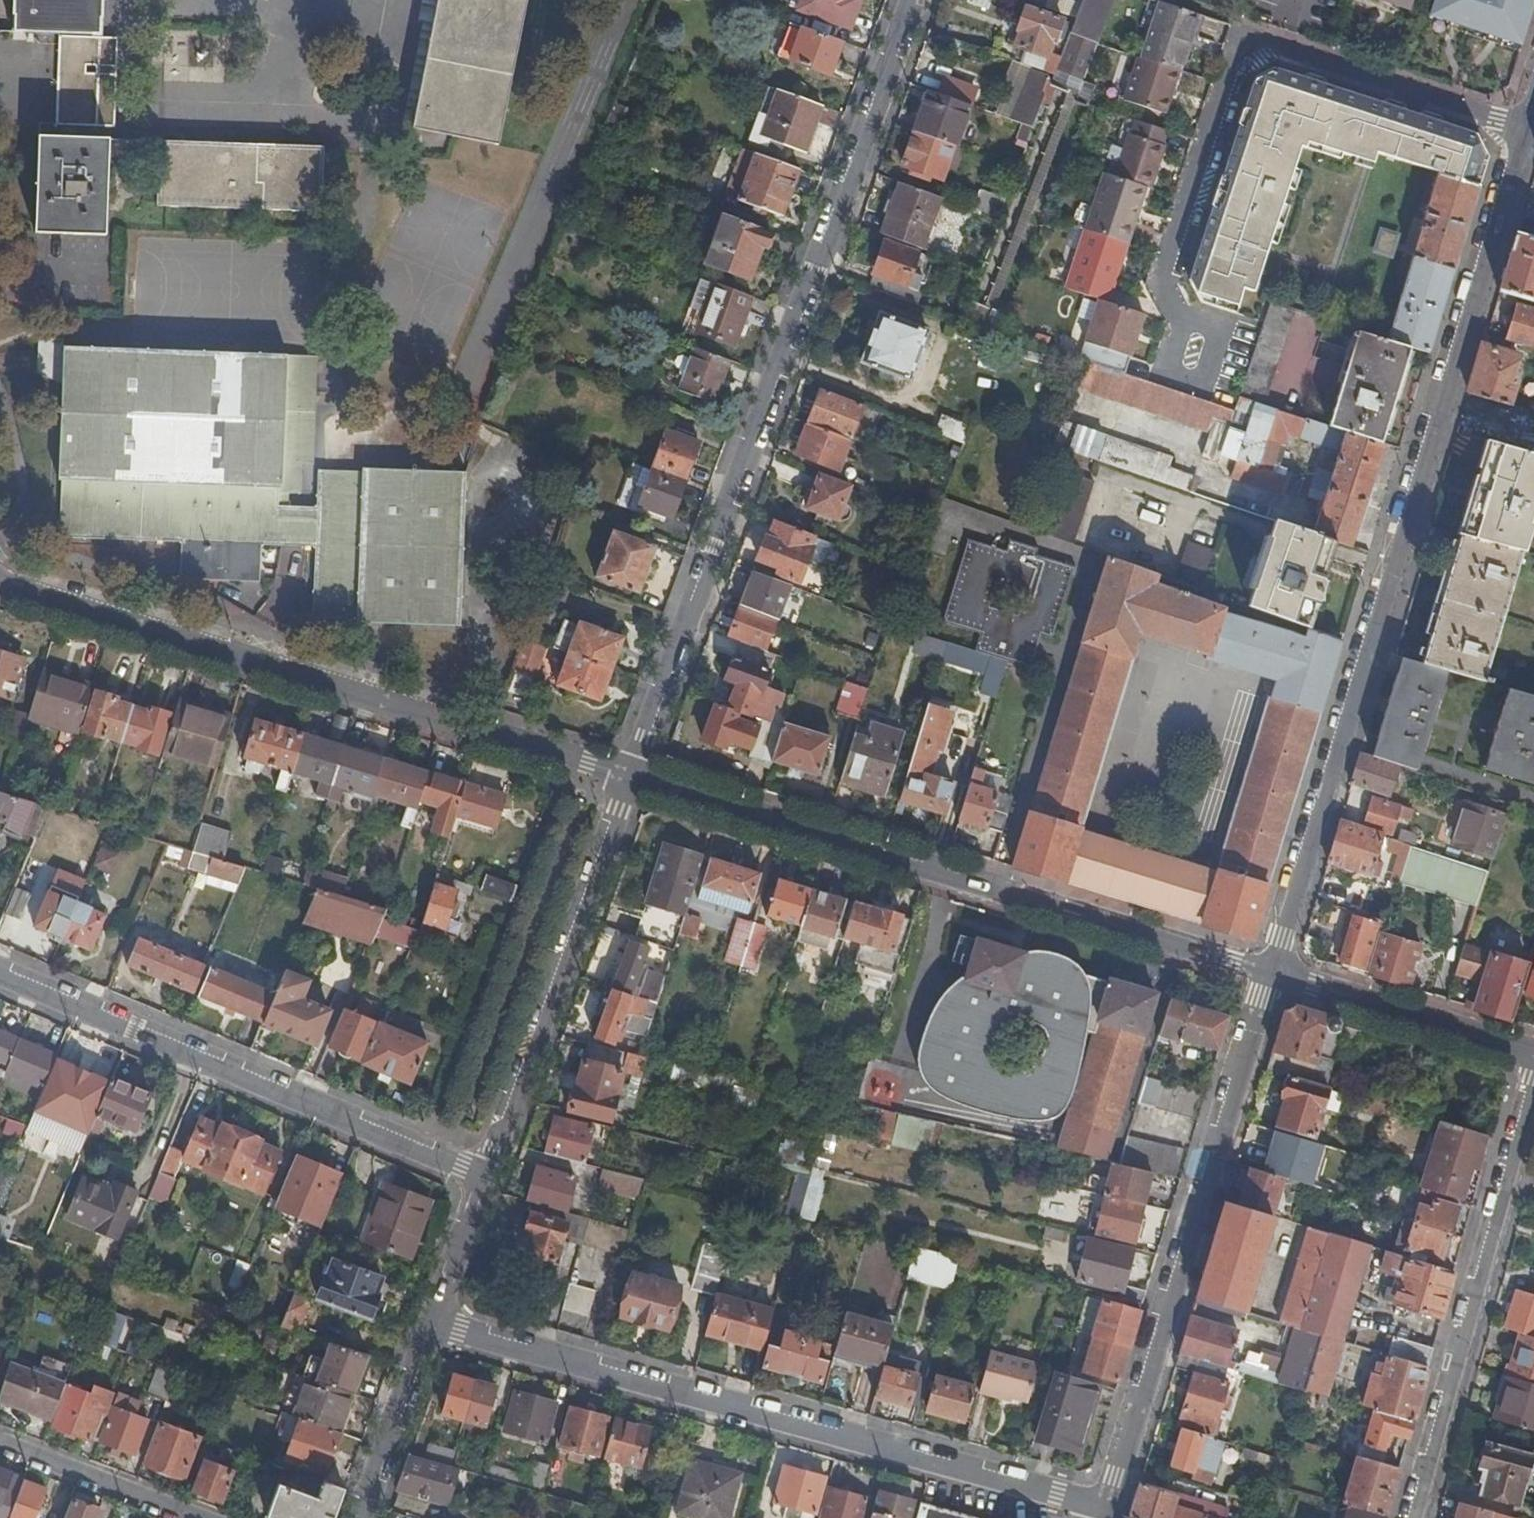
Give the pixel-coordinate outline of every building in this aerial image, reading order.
[(13,29),(99,33),(101,0),(15,0),(13,29)] [(412,128),(498,146),(527,0),(438,0),(427,53),(412,128)] [(789,6),(798,10),(802,0),(791,0),(789,6)] [(852,0),(802,0),(798,10),(849,29),(859,4),(851,2),(852,0)] [(1075,19),(1060,59),(1054,75),(1049,85),(1078,95),(1083,82),(1098,45),(1115,0),(1083,0),(1075,19)] [(1409,10),(1412,0),(1380,0),(1409,10)] [(1428,17),(1520,50),(1533,3),(1533,0),(1434,0),(1428,17)] [(1141,59),(1180,71),(1182,72),(1189,49),(1185,48),(1188,38),(1193,39),(1200,15),(1159,2),(1153,19),(1141,59)] [(1000,41),(996,54),(1041,71),(1048,55),(1051,45),(1053,45),(1062,21),(1025,8),(1017,32),(1019,33),(1015,46),(1000,41)] [(802,28),(790,23),(778,58),(789,62),(796,43),(789,41),(794,29),(801,32),(802,28)] [(830,76),(842,42),(802,28),(801,32),(794,29),(789,41),(796,43),(789,62),(830,76)] [(56,124),(60,124),(76,125),(114,126),(117,37),(59,34),(56,124)] [(1054,75),(1060,59),(1048,55),(1041,71),(1054,75)] [(1141,59),(1139,58),(1125,101),(1166,115),(1180,71),(1141,59)] [(1009,120),(1031,127),(1039,105),(1048,83),(1045,81),(1047,76),(1030,70),(1017,101),(1009,120)] [(1244,245),(1300,78),(1276,70),(1254,80),(1249,95),(1241,124),(1229,161),(1192,280),(1200,304),(1222,311),(1244,245)] [(934,75),(928,91),(929,91),(955,100),(961,85),(934,75)] [(1320,149),(1340,90),(1300,78),(1244,245),(1222,311),(1234,315),(1241,291),(1252,294),(1282,199),(1298,149),(1304,151),(1306,145),(1320,149)] [(803,154),(821,106),(771,89),(754,135),(803,154)] [(1438,173),(1478,186),(1487,157),(1475,135),(1340,90),(1320,149),(1373,166),(1376,154),(1426,170),(1438,173)] [(929,91),(914,133),(954,147),(955,147),(970,106),(955,100),(929,91)] [(1130,135),(1117,177),(1148,187),(1152,188),(1166,146),(1164,145),(1168,131),(1138,121),(1133,135),(1130,135)] [(60,124),(59,137),(75,138),(76,125),(60,124)] [(954,147),(914,133),(902,165),(942,179),(954,147)] [(75,138),(59,137),(38,137),(35,232),(104,235),(108,161),(158,163),(156,205),(322,212),(323,147),(244,144),(183,142),(75,138)] [(1318,155),(1320,149),(1306,145),(1304,151),(1318,155)] [(781,217),(798,170),(755,154),(738,201),(781,217)] [(1410,347),(1428,353),(1444,300),(1459,251),(1479,186),(1478,186),(1438,173),(1387,340),(1410,347)] [(1106,174),(1088,230),(1124,241),(1130,221),(1136,223),(1148,187),(1117,177),(1106,174)] [(903,184),(900,183),(881,234),(921,249),(940,198),(903,184)] [(973,209),(999,218),(1006,200),(980,191),(973,209)] [(764,249),(770,232),(723,215),(705,263),(748,279),(760,247),(764,249)] [(1124,241),(1130,243),(1136,223),(1130,221),(1124,241)] [(1100,301),(1111,305),(1130,243),(1124,241),(1088,230),(1087,230),(1067,290),(1100,301)] [(1516,234),(1499,291),(1533,302),(1533,239),(1516,234)] [(886,242),(868,287),(913,303),(930,258),(886,242)] [(688,311),(702,316),(713,285),(700,280),(688,311)] [(733,346),(751,297),(714,283),(713,285),(702,316),(696,332),(733,346)] [(1080,360),(1086,362),(1125,374),(1143,317),(1111,305),(1100,301),(1080,360)] [(1239,397),(1264,405),(1295,311),(1270,303),(1263,324),(1239,397)] [(1506,341),(1533,350),(1533,309),(1517,304),(1506,341)] [(910,379),(928,331),(880,314),(877,322),(870,319),(858,352),(865,354),(863,362),(910,379)] [(984,328),(989,330),(993,320),(988,318),(984,328)] [(1380,445),(1410,347),(1387,340),(1375,337),(1358,331),(1328,427),(1380,445)] [(63,383),(65,346),(65,338),(39,337),(38,371),(44,371),(50,373),(54,377),(56,382),(63,383)] [(671,388),(679,391),(694,348),(687,345),(671,388)] [(210,353),(65,346),(63,383),(58,478),(63,478),(60,537),(182,543),(181,579),(259,581),(261,546),(316,549),(313,618),(357,619),(357,622),(459,626),(462,552),(466,473),(363,469),(363,472),(319,470),(318,508),(278,507),(278,488),(282,488),(282,463),(311,465),(315,358),(210,353)] [(1517,356),(1483,346),(1469,394),(1509,406),(1516,381),(1511,379),(1517,356)] [(713,403),(728,360),(694,348),(679,391),(713,403)] [(1334,540),(1351,546),(1383,446),(1380,445),(1328,427),(1264,405),(1239,397),(1234,410),(1194,397),(1152,384),(1148,382),(1125,374),(1086,362),(1076,388),(1111,399),(1135,407),(1211,432),(1203,455),(1219,461),(1222,454),(1238,459),(1232,476),(1279,492),(1285,474),(1277,472),(1278,467),(1273,465),(1284,433),(1339,450),(1332,473),(1316,468),(1308,495),(1317,499),(1313,514),(1318,516),(1313,533),(1329,538),(1334,540)] [(863,404),(820,388),(808,423),(850,440),(863,404)] [(964,443),(971,425),(943,414),(936,432),(964,443)] [(1106,433),(1064,419),(1054,444),(1075,452),(1190,491),(1196,475),(1182,470),(1186,460),(1160,452),(1106,433)] [(850,440),(808,423),(797,454),(839,470),(850,440)] [(653,468),(685,480),(698,444),(666,431),(653,468)] [(1490,441),(1485,457),(1475,489),(1484,492),(1480,505),(1471,503),(1461,537),(1521,553),(1533,511),(1533,454),(1490,441)] [(671,518),(685,480),(653,468),(639,505),(671,518)] [(1047,534),(1072,543),(1093,480),(1069,472),(1047,534)] [(844,502),(850,486),(819,474),(806,509),(817,513),(815,521),(835,528),(838,521),(842,522),(846,521),(849,518),(851,515),(851,511),(850,508),(848,505),(844,502)] [(1484,492),(1475,489),(1471,503),(1480,505),(1484,492)] [(1325,580),(1323,579),(1317,578),(1329,538),(1313,533),(1274,520),(1269,537),(1272,538),(1256,590),(1252,589),(1248,605),(1303,624),(1311,597),(1318,599),(1319,599),(1325,580)] [(813,536),(775,522),(769,538),(766,537),(758,560),(781,569),(779,574),(800,582),(813,547),(810,546),(813,536)] [(639,595),(656,548),(613,531),(596,579),(639,595)] [(981,632),(975,650),(1008,660),(1021,664),(1031,631),(1043,635),(1052,637),(1074,565),(1037,552),(1038,547),(1010,538),(1006,549),(969,537),(943,620),(981,632)] [(1521,553),(1461,537),(1439,613),(1424,663),(1447,670),(1492,683),(1494,678),(1486,675),(1504,614),(1522,554),(1521,553)] [(1317,578),(1323,579),(1334,540),(1329,538),(1317,578)] [(1189,541),(1176,580),(1201,589),(1214,550),(1189,541)] [(1064,881),(1114,896),(1202,923),(1202,925),(1252,940),(1268,886),(1266,886),(1307,749),(1310,750),(1325,699),(1343,639),(1309,627),(1305,637),(1221,611),(1222,608),(1151,584),(1155,572),(1134,565),(1108,556),(1081,646),(1046,764),(1032,813),(1030,813),(1014,866),(1064,882),(1064,881)] [(907,584),(911,573),(900,569),(896,580),(907,584)] [(791,585),(753,571),(741,604),(777,618),(779,618),(791,585)] [(1311,597),(1303,624),(1309,627),(1318,599),(1311,597)] [(777,618),(741,604),(729,637),(738,640),(766,650),(777,618)] [(568,654),(612,670),(623,639),(579,622),(577,626),(564,621),(554,649),(568,654)] [(1033,667),(1043,635),(1031,631),(1021,664),(1033,667)] [(947,640),(921,632),(916,650),(941,658),(942,654),(947,640)] [(514,672),(534,679),(545,646),(525,638),(514,672)] [(766,650),(738,640),(725,680),(737,684),(729,707),(744,713),(750,715),(762,719),(784,727),(785,722),(787,716),(773,712),(774,709),(779,710),(785,693),(764,686),(776,654),(766,650)] [(975,650),(947,640),(942,654),(989,670),(1003,674),(1008,660),(975,650)] [(0,652),(0,695),(11,698),(23,659),(0,652)] [(601,701),(612,670),(568,654),(557,686),(601,701)] [(1424,663),(1403,656),(1376,747),(1374,755),(1402,764),(1417,769),(1419,761),(1422,751),(1426,752),(1433,727),(1430,726),(1447,670),(1424,663)] [(92,687),(41,669),(27,718),(26,720),(77,734),(92,687)] [(1003,674),(989,670),(982,692),(997,696),(1003,674)] [(514,672),(507,691),(528,698),(534,679),(514,672)] [(1509,688),(1485,768),(1531,782),(1533,773),(1533,696),(1509,688)] [(857,726),(866,696),(847,689),(837,720),(857,726)] [(132,707),(115,702),(116,698),(97,692),(85,731),(105,738),(106,735),(122,740),(122,739),(132,707)] [(179,699),(177,706),(231,722),(233,715),(179,699)] [(729,707),(716,703),(704,740),(726,748),(729,740),(752,748),(749,756),(772,764),(773,761),(784,727),(762,719),(759,727),(741,721),(743,715),(744,713),(729,707)] [(177,706),(164,749),(218,765),(231,722),(177,706)] [(927,706),(905,777),(906,777),(901,799),(944,813),(953,783),(927,774),(934,751),(938,752),(950,713),(927,706)] [(149,712),(132,707),(122,739),(122,740),(139,745),(138,748),(156,753),(168,714),(150,708),(149,712)] [(11,735),(21,738),(26,720),(27,718),(17,715),(11,735)] [(749,717),(743,715),(741,721),(759,727),(762,719),(750,715),(749,717)] [(292,773),(303,734),(255,720),(244,759),(248,760),(246,769),(247,771),(260,774),(263,764),(281,770),(276,787),(277,790),(286,792),(292,773)] [(784,727),(773,761),(818,775),(831,730),(820,727),(819,732),(785,722),(784,727)] [(854,735),(840,782),(883,795),(903,732),(871,723),(866,738),(854,735)] [(343,746),(303,734),(292,773),(320,781),(316,796),(328,799),(343,746)] [(384,758),(343,746),(328,799),(339,803),(343,788),(372,797),(373,796),(384,758)] [(1374,755),(1361,751),(1351,782),(1391,796),(1401,765),(1402,764),(1374,755)] [(428,772),(384,758),(373,796),(407,806),(402,823),(412,826),(420,801),(428,772)] [(975,767),(960,818),(1003,831),(1013,798),(984,789),(989,772),(975,767)] [(466,783),(428,772),(420,801),(440,807),(433,832),(450,837),(457,815),(466,783)] [(506,795),(466,783),(457,815),(496,827),(506,795)] [(4,795),(0,793),(0,820),(5,822),(2,829),(20,837),(22,833),(35,839),(47,808),(4,795)] [(1496,797),(1483,793),(1479,807),(1467,803),(1454,844),(1493,857),(1505,815),(1492,811),(1496,797)] [(1414,810),(1373,797),(1364,825),(1392,835),(1398,816),(1410,820),(1414,810)] [(102,804),(96,823),(107,826),(113,807),(102,804)] [(201,820),(192,852),(239,866),(243,856),(226,851),(232,830),(201,820)] [(1384,835),(1340,820),(1328,860),(1372,874),(1384,835)] [(1409,844),(1415,845),(1419,834),(1402,829),(1399,840),(1409,844)] [(1399,840),(1394,838),(1390,852),(1405,857),(1409,844),(1399,840)] [(664,844),(648,903),(684,914),(687,904),(702,856),(664,844)] [(1478,905),(1489,869),(1445,855),(1415,845),(1409,844),(1405,857),(1398,880),(1478,905)] [(97,845),(90,866),(110,873),(117,852),(97,845)] [(168,845),(164,855),(179,861),(177,865),(240,883),(246,868),(239,866),(192,852),(168,845)] [(761,873),(710,858),(701,887),(715,892),(714,898),(720,901),(722,894),(752,903),(761,873)] [(271,864),(268,875),(281,879),(283,868),(271,864)] [(309,868),(304,886),(318,890),(343,898),(348,881),(309,868)] [(512,900),(517,885),(487,874),(481,889),(512,900)] [(436,885),(456,891),(459,882),(439,875),(436,885)] [(800,928),(812,889),(778,879),(766,917),(800,928)] [(421,933),(442,940),(450,914),(456,891),(436,885),(421,933)] [(844,941),(855,903),(812,889),(800,928),(796,941),(828,951),(832,937),(844,941)] [(343,898),(318,890),(305,920),(373,944),(383,920),(387,911),(343,898)] [(34,926),(61,937),(76,903),(49,892),(34,926)] [(76,903),(61,937),(91,949),(97,934),(101,935),(103,931),(99,929),(105,915),(76,903)] [(648,903),(638,938),(667,949),(673,951),(684,914),(648,903)] [(897,968),(911,920),(855,903),(844,941),(836,967),(831,984),(838,987),(851,941),(863,945),(858,963),(895,974),(897,968)] [(704,908),(687,904),(684,914),(701,919),(704,908)] [(1340,962),(1371,971),(1383,931),(1384,926),(1354,916),(1340,962)] [(754,923),(755,923),(743,919),(730,963),(742,966),(754,923)] [(418,932),(390,923),(384,938),(411,948),(418,932)] [(766,927),(754,923),(742,966),(754,970),(762,944),(761,943),(766,927)] [(1371,971),(1369,975),(1408,987),(1422,944),(1383,931),(1371,971)] [(127,965),(194,993),(205,966),(138,938),(127,965)] [(630,940),(612,988),(632,996),(636,986),(640,988),(637,997),(657,1004),(665,978),(647,971),(650,961),(646,959),(650,947),(630,940)] [(926,1072),(981,1094),(1008,1004),(1095,1031),(1060,1148),(1106,1158),(1155,994),(978,940),(926,1072)] [(1484,979),(1476,1008),(1512,1019),(1529,964),(1466,944),(1457,971),(1484,979)] [(673,951),(667,949),(665,955),(671,957),(673,951)] [(823,1010),(831,984),(836,967),(823,963),(810,1006),(823,1010)] [(199,996),(263,1022),(263,1021),(281,979),(271,975),(265,990),(211,967),(199,996)] [(1533,996),(1533,967),(1526,993),(1533,996)] [(281,979),(263,1021),(315,1044),(330,1009),(302,998),(307,983),(284,972),(281,979)] [(632,996),(612,988),(594,1038),(614,1046),(618,1034),(623,1035),(631,1014),(640,1017),(638,1023),(650,1027),(657,1004),(637,997),(633,1008),(629,1006),(632,996)] [(380,1023),(369,1018),(376,1000),(364,995),(360,1005),(356,1013),(345,1009),(329,1045),(365,1059),(380,1023)] [(637,997),(632,996),(629,1006),(633,1008),(637,997)] [(1182,1039),(1219,1050),(1229,1017),(1170,999),(1159,1035),(1181,1041),(1182,1039)] [(348,1000),(345,1009),(356,1013),(360,1005),(348,1000)] [(1341,1023),(1338,1018),(1295,1005),(1284,1013),(1267,1068),(1309,1081),(1316,1056),(1334,1060),(1336,1055),(1346,1058),(1351,1043),(1357,1044),(1361,1031),(1340,1025),(1341,1023)] [(365,1059),(363,1064),(411,1083),(428,1042),(425,1041),(429,1030),(406,1021),(401,1032),(380,1023),(365,1059)] [(0,1031),(0,1062),(0,1061),(9,1065),(20,1040),(0,1031)] [(25,1042),(20,1040),(9,1065),(6,1072),(6,1073),(43,1089),(59,1050),(27,1037),(25,1042)] [(634,1055),(588,1044),(577,1088),(575,1087),(569,1109),(612,1120),(624,1071),(634,1073),(638,1056),(634,1055)] [(634,1055),(638,1056),(642,1056),(644,1049),(637,1047),(634,1055)] [(86,1058),(69,1051),(47,1103),(86,1119),(104,1075),(82,1066),(86,1058)] [(1196,1091),(1147,1076),(1139,1103),(1195,1118),(1202,1093),(1196,1091)] [(1338,1094),(1289,1078),(1283,1098),(1286,1099),(1277,1127),(1290,1131),(1311,1137),(1321,1106),(1332,1109),(1338,1094)] [(151,1095),(113,1079),(83,1148),(92,1152),(104,1122),(102,1121),(103,1118),(136,1131),(151,1095)] [(1378,1088),(1375,1101),(1379,1102),(1384,1104),(1388,1091),(1378,1088)] [(1375,1115),(1385,1117),(1389,1106),(1384,1104),(1379,1102),(1375,1115)] [(902,1115),(896,1146),(932,1155),(940,1124),(913,1118),(902,1115)] [(555,1117),(545,1153),(585,1163),(594,1127),(555,1117)] [(202,1120),(192,1142),(189,1148),(185,1160),(205,1169),(204,1171),(242,1187),(243,1185),(263,1193),(280,1152),(260,1144),(261,1141),(223,1125),(222,1128),(202,1120)] [(1475,1169),(1485,1135),(1440,1121),(1420,1188),(1435,1193),(1444,1196),(1459,1200),(1469,1167),(1475,1169)] [(1244,1150),(1256,1154),(1263,1131),(1251,1127),(1244,1150)] [(1321,1145),(1276,1131),(1263,1173),(1284,1179),(1309,1186),(1321,1145)] [(1152,1172),(1176,1177),(1184,1149),(1129,1135),(1120,1165),(1152,1172)] [(781,1141),(773,1160),(790,1167),(798,1148),(781,1141)] [(182,1152),(171,1147),(151,1195),(162,1199),(168,1196),(175,1178),(172,1177),(182,1152)] [(329,1170),(297,1156),(276,1207),(322,1227),(344,1176),(329,1170)] [(1101,1194),(1144,1204),(1152,1172),(1120,1165),(1113,1163),(1110,1177),(1092,1173),(1087,1191),(1101,1194)] [(537,1167),(528,1201),(544,1206),(567,1212),(576,1178),(537,1167)] [(813,1167),(810,1176),(799,1218),(816,1222),(829,1171),(813,1167)] [(638,1199),(643,1178),(604,1168),(599,1188),(638,1199)] [(1263,1173),(1249,1168),(1238,1206),(1272,1217),(1284,1179),(1263,1173)] [(139,1191),(114,1181),(111,1188),(82,1177),(67,1217),(119,1239),(139,1191)] [(1044,1192),(1042,1192),(1038,1209),(1056,1214),(1061,1197),(1060,1197),(1062,1185),(1047,1182),(1044,1192)] [(423,1200),(385,1186),(364,1241),(408,1259),(416,1236),(411,1234),(423,1200)] [(1413,1222),(1449,1234),(1457,1208),(1442,1204),(1444,1196),(1435,1193),(1431,1207),(1418,1203),(1418,1207),(1413,1222)] [(1135,1241),(1144,1204),(1101,1194),(1100,1201),(1104,1202),(1096,1232),(1135,1241)] [(1238,1206),(1225,1202),(1196,1298),(1243,1312),(1272,1217),(1238,1206)] [(1401,1219),(1413,1222),(1418,1207),(1406,1203),(1401,1219)] [(567,1212),(544,1206),(541,1215),(531,1213),(525,1233),(532,1235),(527,1252),(557,1261),(560,1252),(567,1254),(570,1241),(581,1244),(583,1245),(590,1219),(567,1212)] [(3,1239),(9,1221),(0,1218),(0,1238),(3,1239)] [(583,1245),(622,1256),(629,1230),(590,1219),(583,1245)] [(1401,1219),(1391,1253),(1402,1256),(1413,1222),(1401,1219)] [(1402,1256),(1423,1262),(1425,1255),(1441,1260),(1449,1234),(1413,1222),(1402,1256)] [(1064,1241),(1067,1230),(1047,1226),(1045,1236),(1064,1241)] [(1279,1323),(1285,1325),(1301,1330),(1331,1234),(1307,1227),(1279,1323)] [(1331,1234),(1301,1330),(1320,1335),(1340,1341),(1358,1279),(1368,1246),(1349,1240),(1331,1234)] [(1121,1297),(1143,1303),(1147,1290),(1124,1284),(1134,1247),(1088,1236),(1077,1280),(1122,1291),(1121,1297)] [(107,1272),(118,1275),(130,1246),(120,1242),(107,1272)] [(692,1288),(716,1295),(729,1249),(705,1242),(692,1288)] [(903,1279),(949,1292),(957,1261),(912,1249),(903,1279)] [(1382,1300),(1440,1318),(1453,1272),(1423,1262),(1402,1256),(1391,1253),(1386,1251),(1380,1270),(1385,1271),(1380,1286),(1386,1288),(1382,1300)] [(383,1278),(334,1260),(329,1274),(327,1274),(318,1298),(370,1318),(379,1295),(377,1293),(383,1278)] [(623,1317),(622,1324),(665,1336),(667,1329),(669,1329),(681,1287),(633,1273),(621,1317),(623,1317)] [(1048,1279),(1034,1276),(1031,1287),(1045,1291),(1048,1279)] [(570,1283),(563,1309),(590,1316),(597,1291),(570,1283)] [(1505,1328),(1520,1332),(1533,1337),(1533,1295),(1517,1289),(1505,1328)] [(216,1307),(232,1312),(235,1305),(238,1297),(223,1291),(216,1307)] [(716,1295),(706,1332),(764,1347),(774,1310),(716,1295)] [(311,1303),(293,1296),(283,1320),(280,1327),(298,1333),(311,1303)] [(1092,1335),(1129,1347),(1140,1311),(1103,1300),(1092,1335)] [(232,1312),(280,1327),(283,1320),(235,1305),(232,1312)] [(120,1347),(131,1318),(117,1312),(106,1342),(120,1347)] [(846,1313),(835,1351),(883,1365),(893,1326),(846,1313)] [(1237,1331),(1190,1317),(1180,1353),(1198,1358),(1226,1366),(1293,1386),(1305,1389),(1320,1335),(1301,1330),(1285,1325),(1281,1340),(1290,1343),(1286,1358),(1265,1351),(1260,1367),(1256,1366),(1260,1353),(1248,1349),(1244,1362),(1241,1361),(1239,1363),(1229,1360),(1237,1331)] [(783,1367),(794,1370),(803,1336),(786,1331),(781,1347),(770,1345),(764,1365),(782,1370),(783,1367)] [(1507,1376),(1533,1384),(1533,1337),(1520,1332),(1507,1376)] [(1082,1371),(1119,1382),(1129,1347),(1092,1335),(1082,1371)] [(1326,1395),(1342,1342),(1340,1341),(1320,1335),(1305,1389),(1326,1395)] [(803,1336),(794,1370),(805,1373),(804,1376),(822,1381),(828,1360),(817,1357),(818,1352),(829,1355),(832,1344),(803,1336)] [(1386,1355),(1426,1367),(1432,1348),(1392,1337),(1386,1355)] [(112,1349),(97,1343),(83,1338),(79,1348),(109,1358),(112,1349)] [(353,1393),(367,1355),(331,1343),(325,1359),(313,1354),(305,1377),(353,1393)] [(835,1351),(833,1358),(881,1372),(883,1365),(835,1351)] [(990,1351),(979,1391),(999,1396),(1000,1393),(1011,1396),(1028,1401),(1037,1365),(1038,1364),(990,1351)] [(1198,1358),(1180,1353),(1175,1368),(1194,1374),(1198,1358)] [(359,1395),(372,1357),(367,1355),(353,1393),(359,1395)] [(1373,1409),(1412,1420),(1426,1367),(1386,1355),(1382,1371),(1373,1368),(1371,1375),(1368,1375),(1359,1405),(1373,1409)] [(1226,1366),(1198,1358),(1194,1374),(1177,1428),(1181,1430),(1211,1438),(1219,1409),(1228,1412),(1232,1398),(1224,1396),(1227,1384),(1222,1382),(1226,1366)] [(53,1418),(57,1407),(66,1384),(47,1378),(10,1364),(0,1395),(0,1399),(53,1418)] [(882,1366),(874,1396),(909,1405),(916,1380),(921,1381),(922,1376),(882,1366)] [(149,1395),(166,1401),(177,1374),(160,1368),(149,1395)] [(1088,1413),(1098,1383),(1056,1371),(1040,1422),(1048,1424),(1045,1434),(1059,1439),(1057,1445),(1079,1452),(1091,1414),(1088,1413)] [(340,1432),(353,1393),(305,1377),(297,1374),(286,1404),(297,1409),(295,1415),(300,1417),(340,1432)] [(464,1419),(475,1381),(454,1375),(444,1414),(464,1419)] [(1507,1376),(1494,1418),(1533,1430),(1533,1384),(1507,1376)] [(974,1387),(938,1377),(929,1410),(965,1420),(974,1387)] [(496,1387),(475,1381),(464,1419),(485,1426),(496,1387)] [(101,1414),(107,1416),(115,1395),(94,1388),(91,1394),(66,1384),(57,1407),(60,1408),(54,1426),(91,1440),(101,1414)] [(1235,1386),(1227,1384),(1224,1396),(1232,1398),(1235,1386)] [(1290,1395),(1302,1398),(1305,1389),(1293,1386),(1290,1395)] [(556,1403),(516,1392),(506,1431),(546,1442),(556,1403)] [(345,1434),(359,1395),(353,1393),(340,1432),(342,1433),(345,1434)] [(113,1407),(100,1442),(135,1455),(147,1420),(144,1419),(140,1417),(137,1416),(141,1404),(130,1400),(126,1412),(113,1407)] [(609,1418),(571,1407),(560,1445),(571,1448),(568,1458),(584,1462),(587,1452),(599,1456),(609,1418)] [(1397,1436),(1406,1439),(1412,1420),(1373,1409),(1369,1424),(1366,1423),(1356,1457),(1381,1464),(1386,1446),(1390,1448),(1392,1447),(1394,1445),(1397,1436)] [(91,1440),(97,1442),(107,1416),(101,1414),(91,1440)] [(326,1474),(342,1433),(340,1432),(300,1417),(285,1459),(326,1474)] [(650,1428),(614,1418),(604,1456),(640,1466),(650,1428)] [(1040,1422),(1035,1439),(1057,1445),(1059,1439),(1045,1434),(1048,1424),(1040,1422)] [(200,1438),(160,1424),(152,1444),(145,1463),(184,1478),(200,1438)] [(1211,1438),(1181,1430),(1170,1467),(1193,1474),(1191,1479),(1211,1484),(1224,1442),(1211,1438)] [(1487,1443),(1480,1466),(1488,1468),(1481,1492),(1516,1502),(1530,1455),(1487,1443)] [(434,1445),(430,1460),(451,1466),(455,1451),(434,1445)] [(1264,1465),(1267,1455),(1243,1448),(1239,1459),(1264,1465)] [(430,1460),(411,1454),(398,1488),(448,1502),(456,1472),(462,1474),(463,1470),(451,1466),(430,1460)] [(1272,1468),(1280,1471),(1283,1460),(1276,1457),(1272,1468)] [(1348,1505),(1385,1516),(1398,1468),(1381,1464),(1356,1457),(1355,1457),(1342,1503),(1348,1505)] [(234,1470),(205,1460),(194,1491),(222,1501),(234,1470)] [(691,1460),(677,1511),(702,1517),(728,1517),(740,1474),(691,1460)] [(487,1476),(541,1492),(548,1465),(534,1461),(529,1476),(490,1465),(487,1476)] [(826,1476),(785,1465),(775,1501),(816,1512),(826,1476)] [(15,1506),(3,1501),(6,1491),(12,1493),(14,1488),(8,1486),(13,1472),(0,1468),(0,1517),(10,1517),(15,1506)] [(1144,1470),(1130,1517),(1213,1517),(1208,1516),(1209,1511),(1201,1508),(1199,1514),(1173,1506),(1177,1494),(1163,1490),(1166,1477),(1144,1470)] [(25,1480),(15,1506),(10,1517),(36,1517),(47,1489),(25,1480)] [(344,1490),(323,1482),(318,1497),(280,1484),(268,1516),(273,1517),(334,1517),(344,1490)] [(827,1487),(819,1517),(863,1517),(868,1498),(827,1487)] [(878,1491),(871,1517),(910,1517),(915,1501),(878,1491)] [(102,1508),(77,1498),(69,1517),(98,1517),(102,1508)] [(1460,1502),(1455,1517),(1514,1517),(1460,1502)] [(921,1503),(917,1517),(978,1517),(921,1503)] [(1385,1516),(1348,1505),(1345,1517),(1384,1517),(1385,1516)]
